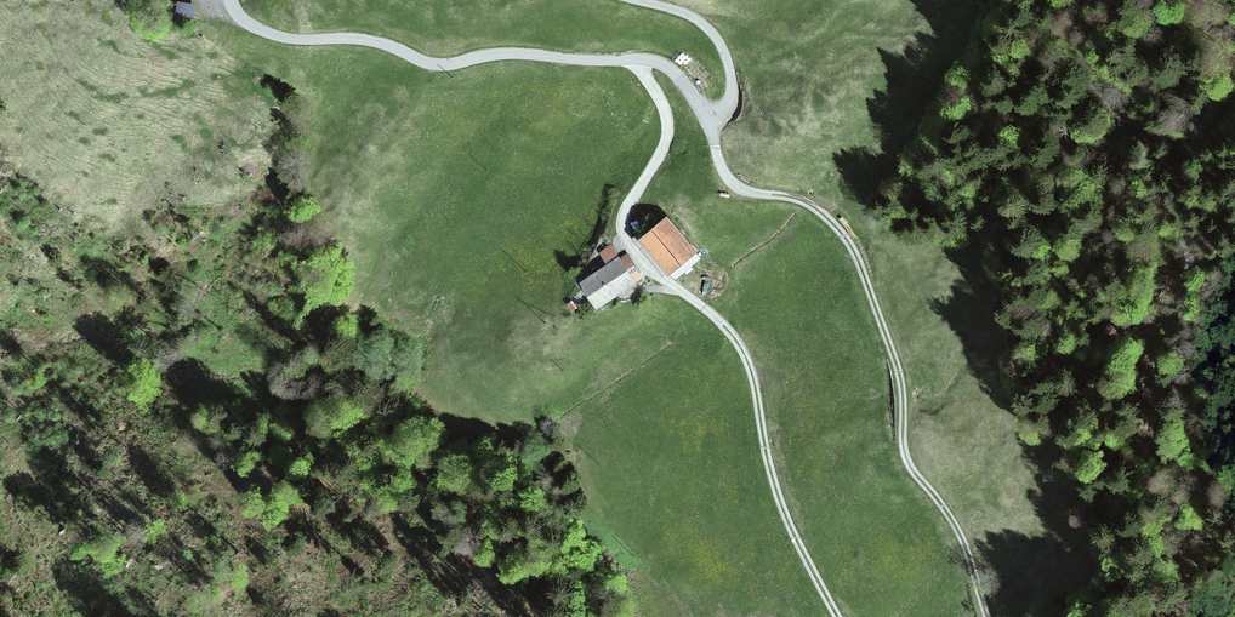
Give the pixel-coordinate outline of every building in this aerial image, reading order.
[(197,5),(178,2),(176,16),(195,19),(197,5)] [(665,277),(668,274),(670,277),(672,275),(677,280),(702,259),(698,254),(699,253),(668,217),(646,236),(642,232),(633,240),(665,277)] [(608,265),(581,283),(599,310),(645,279),(628,253),(621,258),(612,245),(599,253),(608,265)] [(571,302),(567,304),(572,312),(576,309),(571,302)]
